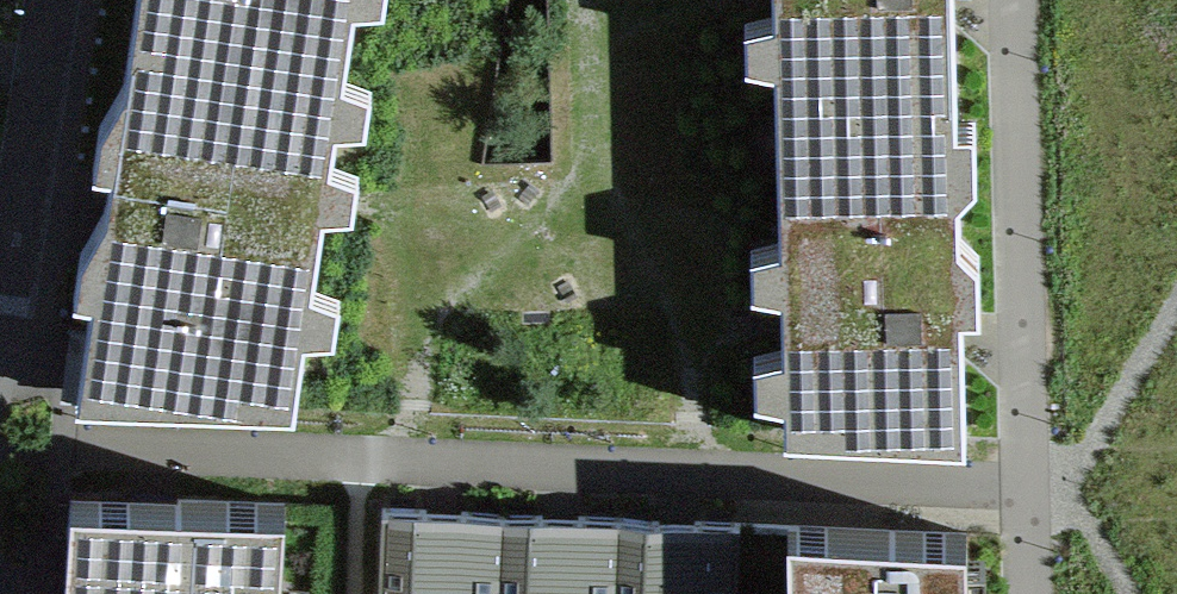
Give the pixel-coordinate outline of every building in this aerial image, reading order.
[(292,408),(302,339),(332,344),(339,291),(310,286),(321,213),(350,218),(358,165),(329,160),(334,127),(364,131),(372,78),(342,74),(352,10),(381,14),(383,0),(136,0),(124,86),(100,122),(95,157),(111,168),(104,213),(81,249),(75,284),(92,295),(76,399),(292,408)] [(963,437),(959,300),(977,296),(976,240),(957,216),(956,191),(974,187),(973,131),(955,108),(951,0),(773,0),(773,8),(747,9),(748,65),(775,64),(779,237),(753,237),(754,293),(780,293),(782,341),(756,342),(757,398),(783,397),(784,429),(963,437)] [(285,503),(94,495),(68,593),(279,593),(285,503)] [(382,507),(379,593),(440,593),(444,510),(382,507)] [(444,510),(440,593),(499,593),(502,513),(444,510)] [(502,513),(499,593),(557,593),(560,515),(502,513)] [(560,515),(557,593),(615,593),(618,517),(560,515)] [(618,517),(615,593),(673,593),(676,520),(618,517)] [(676,520),(673,593),(735,593),(738,522),(676,520)] [(985,565),(967,566),(967,532),(788,525),(789,593),(986,593),(985,565)]
